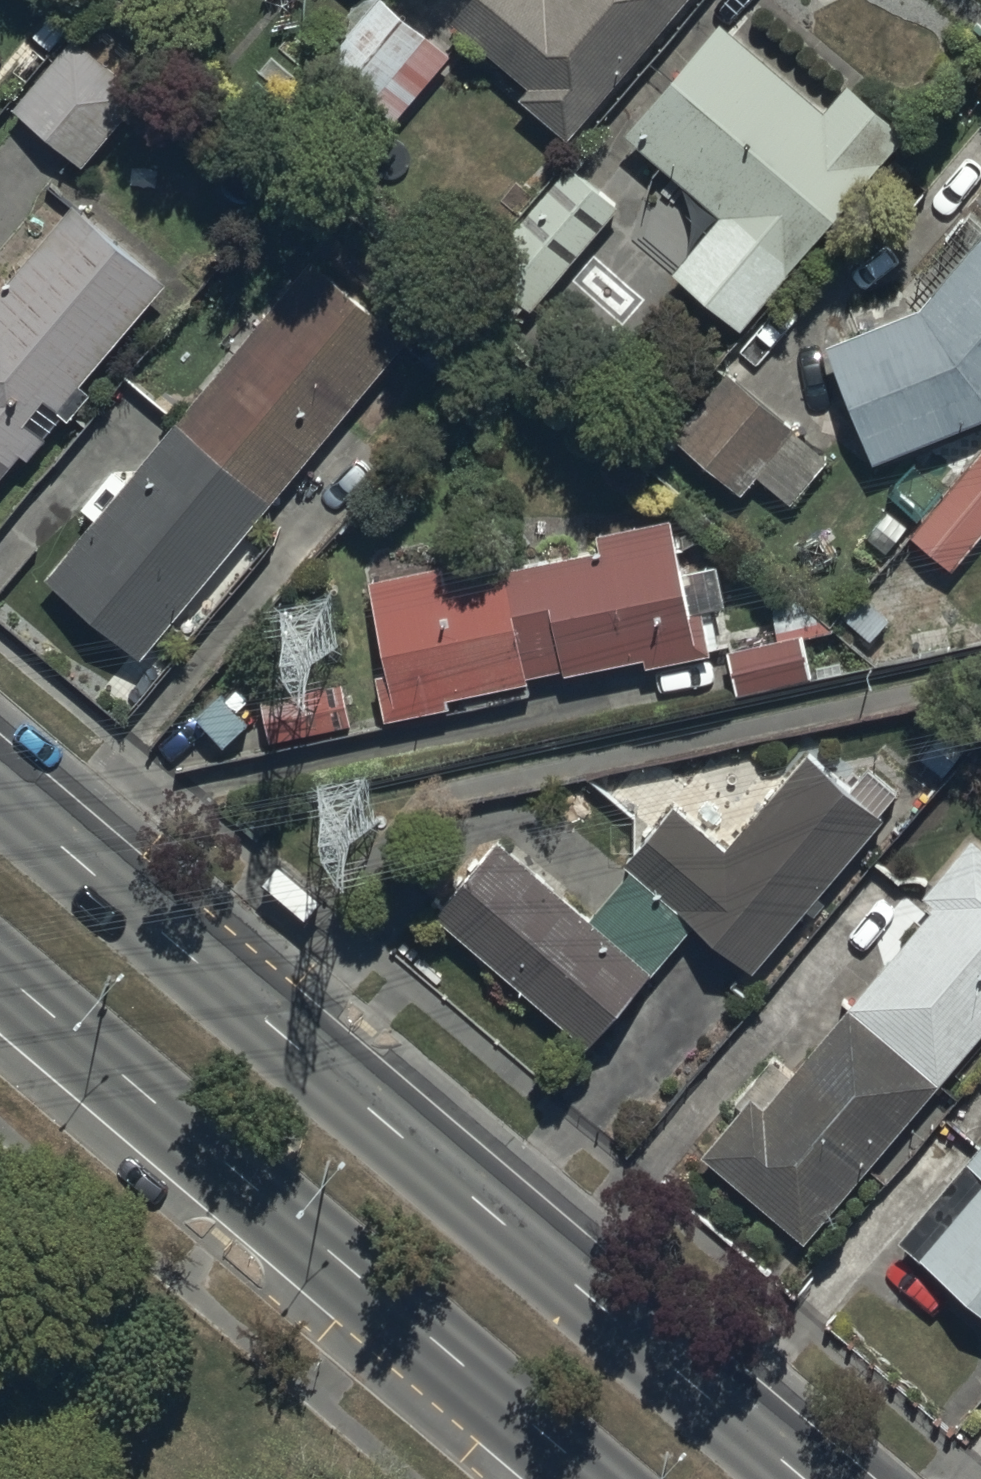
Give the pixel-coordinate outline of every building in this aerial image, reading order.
[(388,0),(375,0),(324,64),(394,119),(449,48),(388,0)] [(683,0),(474,0),(454,24),(526,85),(519,93),(569,135),(683,0)] [(721,23),(626,131),(721,214),(672,272),(737,328),(906,132),(848,82),(838,94),(752,19),(737,36),(721,23)] [(68,36),(11,107),(84,166),(141,95),(68,36)] [(533,311),(616,208),(576,174),(592,155),(581,146),(461,291),(506,327),(525,304),(533,311)] [(165,285),(73,204),(0,288),(0,476),(20,453),(25,457),(61,416),(67,422),(92,393),(80,382),(165,285)] [(922,307),(831,346),(873,460),(980,420),(980,237),(922,307)] [(142,659),(405,339),(309,259),(125,483),(111,472),(83,507),(93,515),(43,577),(142,659)] [(719,369),(668,431),(742,492),(757,474),(791,503),(827,459),(719,369)] [(980,534),(980,450),(912,535),(953,569),(980,534)] [(377,673),(387,720),(451,706),(449,696),(529,679),(528,675),(564,667),(565,674),(643,657),(645,668),(712,654),(702,607),(690,610),(670,520),(597,535),(600,547),(445,580),(442,565),(370,581),(390,671),(377,673)] [(727,649),(738,694),(810,676),(799,631),(727,649)] [(262,696),(271,739),(352,723),(343,679),(262,696)] [(877,814),(896,792),(867,767),(846,791),(804,754),(719,852),(672,811),(583,913),(497,838),(436,909),(590,1043),(698,919),(755,968),(883,820),(877,814)] [(973,838),(922,895),(935,906),(764,1106),(753,1096),(700,1159),(802,1246),(980,1036),(980,845),(973,838)] [(900,1243),(980,1310),(980,1145),(900,1243)]
